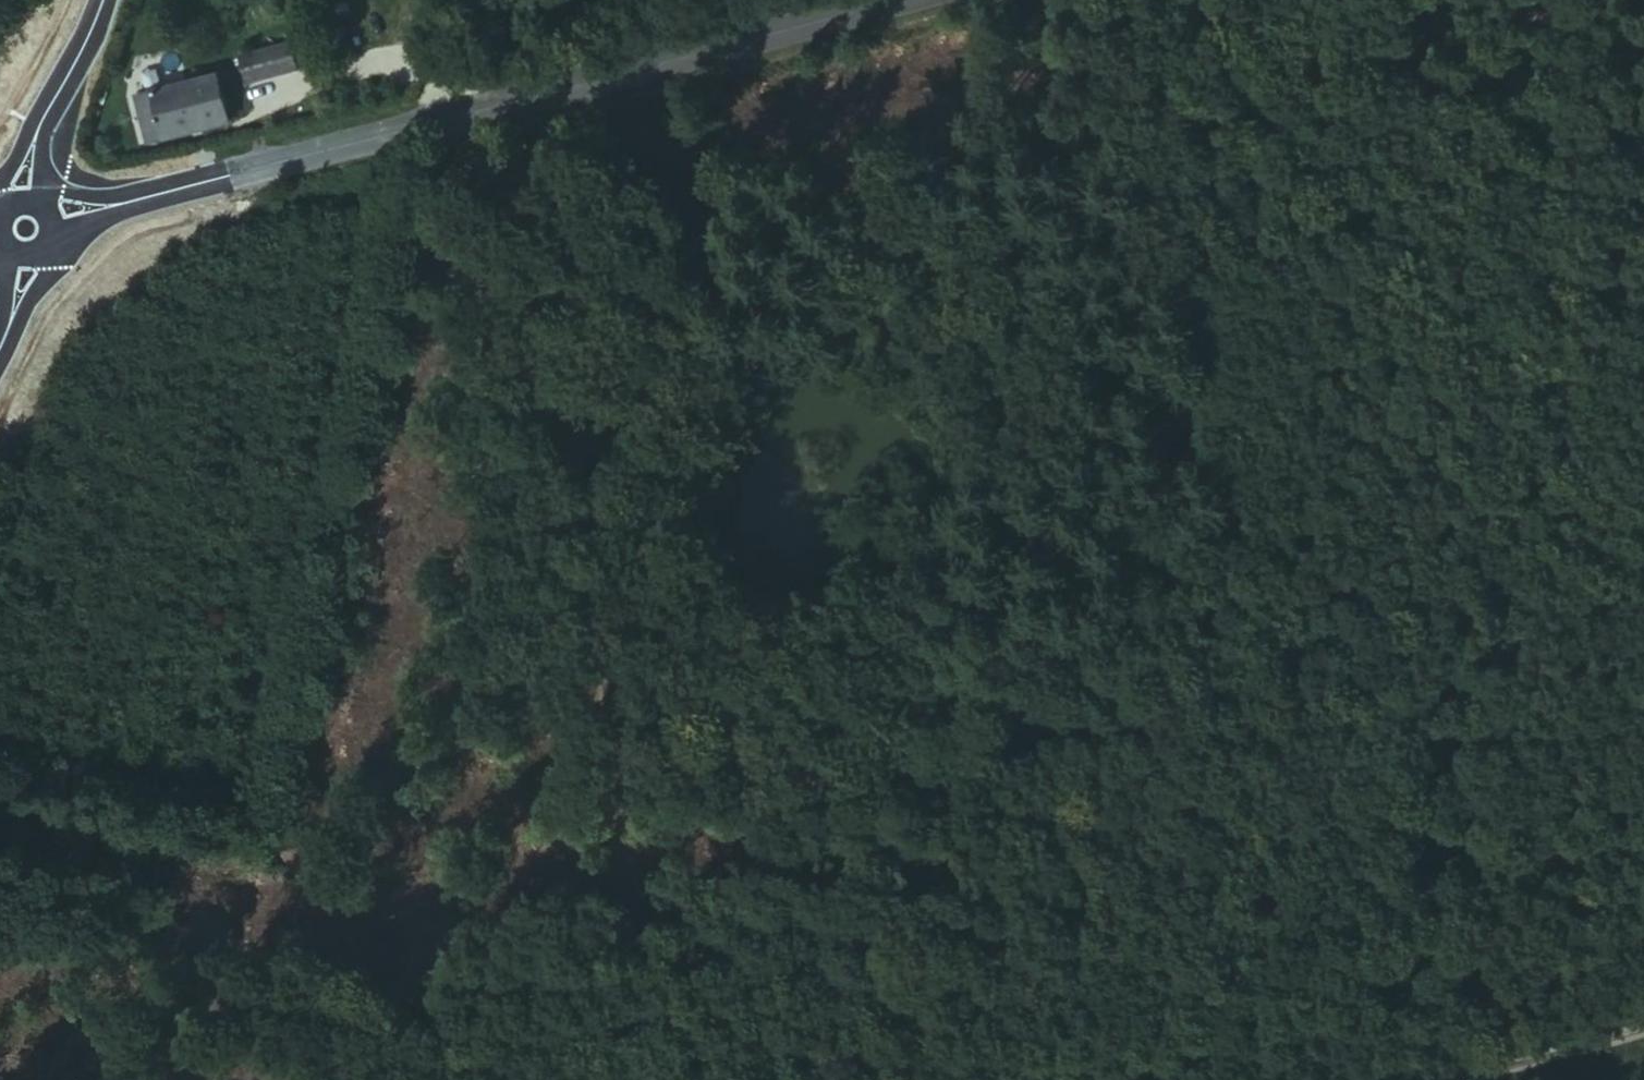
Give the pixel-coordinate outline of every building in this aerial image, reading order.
[(256,85),(302,72),(294,43),(242,60),(256,85)] [(222,65),(147,90),(155,122),(233,99),(222,65)]
